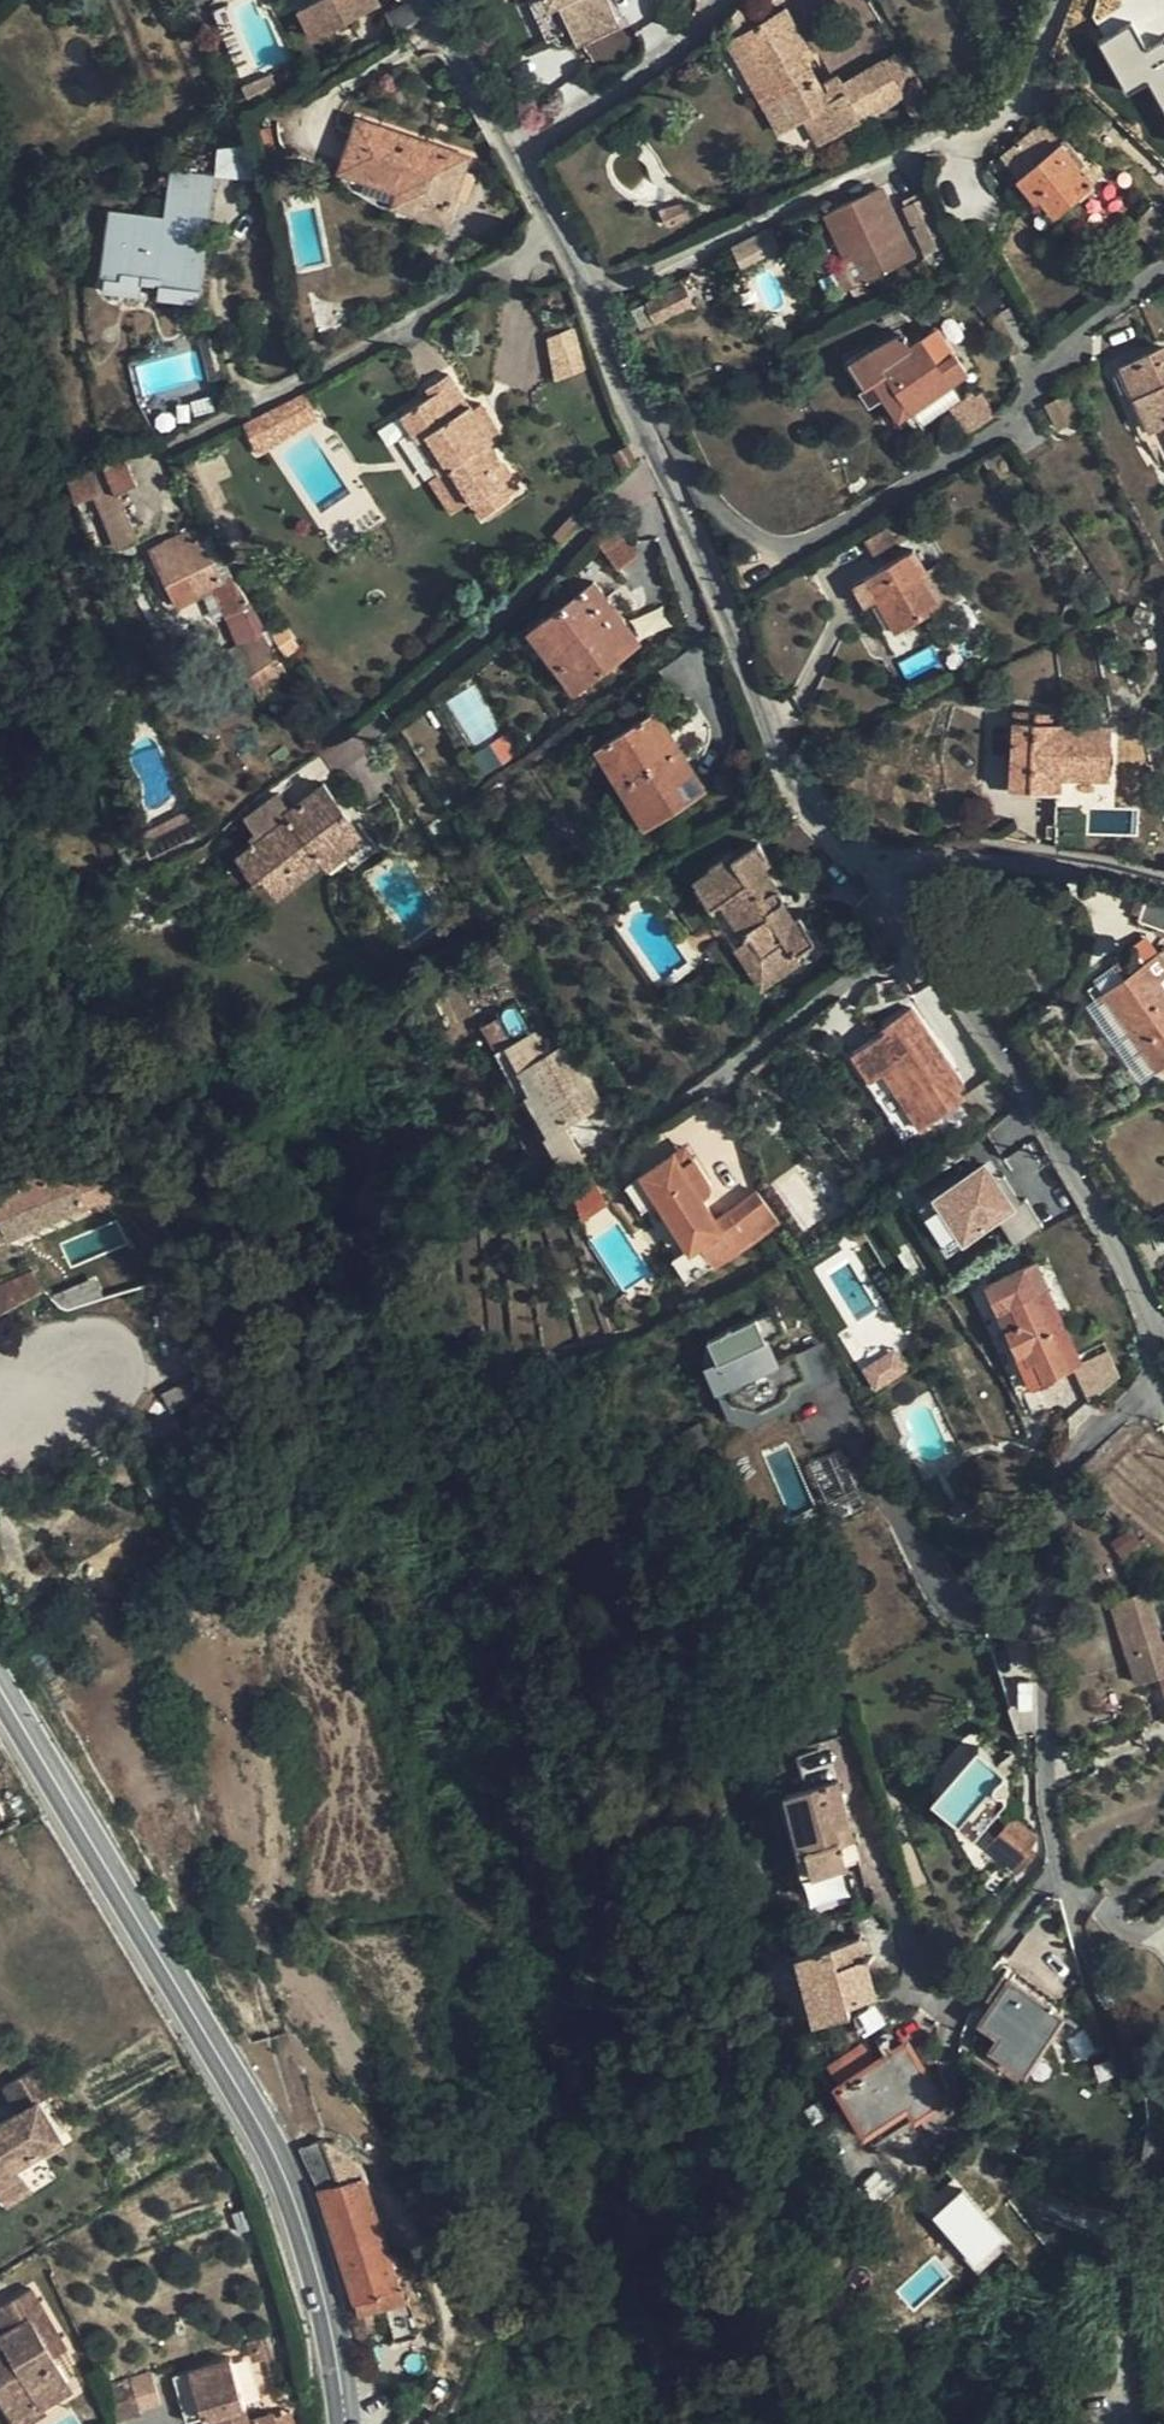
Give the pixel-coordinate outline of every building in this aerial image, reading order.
[(309,5),(305,6),(318,35),(376,7),(373,0),(319,0),(309,5)] [(563,0),(510,0),(515,9),(528,1),(558,50),(574,41),(579,50),(586,46),(563,0)] [(586,46),(627,20),(615,0),(563,0),(586,46)] [(305,41),(318,35),(305,6),(293,12),(305,41)] [(786,6),(739,34),(755,61),(760,59),(795,121),(804,115),(813,112),(828,138),(904,95),(884,58),(844,81),(839,73),(821,82),(808,59),(814,56),(786,6)] [(1163,115),(1163,45),(1144,53),(1132,26),(1099,41),(1123,95),(1150,83),(1163,115)] [(778,130),(795,121),(760,59),(755,61),(739,34),(727,40),(778,130)] [(924,84),(904,48),(884,58),(904,95),(924,84)] [(940,111),(924,84),(904,95),(920,121),(940,111)] [(639,109),(633,116),(643,125),(650,117),(639,109)] [(820,143),(828,138),(813,112),(804,115),(820,143)] [(443,217),(452,194),(461,166),(465,157),(361,118),(354,138),(345,166),(347,166),(375,177),(398,186),(393,199),(443,217)] [(273,123),(255,125),(260,150),(277,146),(273,123)] [(1041,125),(1035,128),(1041,136),(1052,127),(1050,126),(1046,125),(1041,125)] [(1041,136),(1035,128),(1034,129),(1001,155),(1036,200),(1042,195),(1054,212),(1078,192),(1091,183),(1105,172),(1096,159),(1085,168),(1055,130),(1052,127),(1041,136)] [(171,163),(167,196),(213,203),(217,171),(171,163)] [(478,173),(461,166),(452,194),(468,200),(478,173)] [(370,192),(393,199),(398,186),(375,177),(370,192)] [(1097,189),(1091,183),(1078,192),(1083,199),(1097,189)] [(913,258),(878,187),(826,211),(848,257),(855,255),(867,280),(913,258)] [(213,203),(167,196),(165,213),(107,204),(97,280),(105,282),(107,274),(122,276),(124,270),(144,272),(162,274),(161,281),(197,286),(196,295),(200,297),(208,244),(198,242),(202,219),(211,220),(213,203)] [(937,196),(923,202),(928,213),(931,213),(934,221),(941,225),(944,212),(937,196)] [(919,257),(938,248),(915,199),(896,208),(919,257)] [(686,201),(661,208),(667,222),(676,223),(693,214),(686,201)] [(141,292),(144,272),(124,270),(122,276),(107,274),(105,282),(105,287),(141,292)] [(195,301),(196,295),(197,286),(161,281),(159,296),(195,301)] [(684,286),(643,302),(652,324),(692,308),(684,286)] [(904,315),(896,304),(880,312),(887,323),(904,315)] [(991,315),(1012,356),(1030,347),(1008,307),(991,315)] [(553,383),(596,366),(583,329),(549,341),(553,383)] [(205,335),(211,355),(225,351),(220,331),(205,335)] [(887,372),(912,409),(968,372),(955,351),(953,352),(941,333),(928,341),(924,336),(912,342),(904,331),(850,361),(867,386),(887,372)] [(1120,367),(1116,370),(1116,373),(1133,410),(1137,409),(1149,437),(1156,434),(1163,451),(1163,346),(1120,367)] [(225,351),(211,355),(216,375),(231,372),(225,351)] [(900,417),(912,409),(887,372),(867,386),(876,400),(885,395),(900,417)] [(520,486),(489,437),(470,409),(447,373),(426,388),(429,396),(403,413),(440,472),(450,466),(472,500),(483,516),(510,497),(511,493),(520,486)] [(306,390),(279,404),(290,426),(256,445),(260,453),(319,418),(306,390)] [(952,391),(914,414),(920,425),(959,402),(952,391)] [(996,414),(980,391),(953,408),(968,431),(996,414)] [(1069,395),(1048,405),(1057,426),(1079,415),(1069,395)] [(483,401),(470,409),(489,437),(501,429),(483,401)] [(290,426),(279,404),(244,422),(256,445),(290,426)] [(625,445),(616,450),(622,460),(630,456),(625,445)] [(127,450),(68,475),(77,500),(97,492),(119,543),(137,534),(118,489),(139,480),(127,450)] [(451,513),(472,500),(450,466),(440,472),(430,479),(451,513)] [(53,486),(41,490),(46,508),(59,504),(53,486)] [(235,575),(233,572),(224,576),(206,541),(211,537),(201,520),(150,544),(177,601),(212,585),(235,575)] [(617,565),(638,550),(622,528),(601,543),(617,565)] [(855,583),(867,603),(877,597),(895,628),(942,603),(925,571),(929,568),(917,547),(855,583)] [(253,603),(252,601),(235,575),(212,585),(237,644),(253,635),(242,609),(253,603)] [(567,658),(558,664),(575,687),(640,640),(596,579),(539,621),(567,658)] [(253,603),(262,616),(267,611),(259,597),(252,601),(253,603)] [(884,635),(895,628),(877,597),(867,603),(884,635)] [(269,627),(267,624),(262,616),(253,603),(242,609),(253,635),(237,644),(230,647),(253,687),(286,668),(263,631),(269,627)] [(1148,621),(1152,611),(1138,605),(1133,615),(1148,621)] [(269,627),(272,632),(279,627),(273,620),(267,624),(269,627)] [(531,627),(558,664),(567,658),(539,621),(531,627)] [(274,635),(286,654),(300,646),(285,624),(279,627),(272,632),(274,635)] [(286,654),(296,669),(312,659),(308,652),(305,653),(300,646),(286,654)] [(293,680),(286,668),(253,687),(260,699),(293,680)] [(449,698),(469,746),(498,733),(478,686),(449,698)] [(1088,769),(1110,770),(1112,722),(1091,722),(1091,714),(1078,713),(1078,720),(1056,720),(1055,710),(1015,707),(1013,783),(1062,786),(1063,775),(1088,776),(1088,769)] [(657,817),(705,786),(689,759),(683,762),(652,714),(597,749),(620,784),(631,777),(657,817)] [(524,749),(510,730),(474,752),(485,773),(524,749)] [(1110,777),(1110,770),(1088,769),(1088,776),(1110,777)] [(645,824),(657,817),(631,777),(620,784),(645,824)] [(337,839),(355,826),(323,783),(291,807),(278,790),(246,814),(255,828),(261,837),(254,842),(239,853),(257,876),(264,871),(277,891),(323,858),(327,864),(344,852),(337,839)] [(363,838),(355,826),(337,839),(344,852),(363,838)] [(249,833),(254,842),(261,837),(255,828),(249,833)] [(694,877),(711,904),(720,900),(746,937),(737,943),(734,945),(762,987),(797,961),(794,954),(814,942),(798,914),(795,917),(788,921),(778,904),(784,900),(784,898),(783,894),(781,890),(778,888),(775,887),(764,868),(772,863),(759,842),(731,858),(729,855),(694,877)] [(1138,919),(1163,928),(1163,896),(1149,891),(1138,919)] [(711,904),(737,943),(746,937),(720,900),(711,904)] [(795,917),(784,900),(778,904),(788,921),(795,917)] [(1151,962),(1163,979),(1163,953),(1151,962)] [(1151,962),(1108,991),(1158,1064),(1163,1060),(1163,979),(1151,962)] [(912,1008),(885,1026),(887,1030),(853,1055),(870,1082),(883,1073),(922,1129),(965,1100),(958,1090),(945,1071),(945,1065),(949,1063),(912,1008)] [(562,1161),(568,1171),(589,1159),(575,1135),(590,1126),(578,1104),(597,1092),(570,1049),(552,1059),(548,1053),(508,1074),(536,1122),(531,1126),(539,1141),(545,1138),(559,1163),(562,1161)] [(965,1087),(949,1063),(945,1065),(945,1071),(958,1090),(965,1087)] [(922,1129),(883,1073),(870,1082),(865,1084),(905,1141),(922,1129)] [(690,1143),(677,1151),(684,1161),(697,1152),(690,1143)] [(684,1161),(677,1151),(628,1183),(645,1208),(661,1197),(694,1247),(703,1241),(716,1261),(782,1218),(763,1188),(720,1215),(705,1191),(711,1187),(713,1185),(713,1182),(713,1179),(711,1175),(697,1152),(684,1161)] [(78,1169),(88,1191),(114,1182),(103,1155),(71,1152),(78,1169)] [(36,1165),(0,1180),(0,1210),(0,1211),(28,1200),(36,1220),(89,1197),(88,1191),(78,1169),(36,1165)] [(986,1166),(917,1215),(948,1259),(998,1223),(1013,1244),(1032,1230),(986,1166)] [(596,1189),(573,1203),(584,1220),(607,1205),(596,1189)] [(9,1230),(36,1220),(28,1200),(0,1211),(9,1230)] [(690,1278),(716,1261),(703,1241),(694,1247),(677,1258),(690,1278)] [(47,1286),(33,1267),(0,1282),(0,1312),(47,1286)] [(203,1334),(202,1331),(194,1284),(192,1269),(170,1272),(180,1334),(203,1334)] [(991,1295),(1033,1383),(1070,1366),(1041,1302),(1058,1293),(1047,1269),(991,1295)] [(1065,1310),(1058,1293),(1041,1302),(1049,1317),(1065,1310)] [(780,1373),(759,1325),(709,1348),(720,1371),(709,1376),(720,1400),(780,1373)] [(894,1349),(860,1369),(873,1392),(907,1371),(894,1349)] [(1147,1539),(1132,1525),(1113,1538),(1124,1554),(1147,1539)] [(1147,1539),(1124,1554),(1139,1576),(1156,1566),(1163,1560),(1163,1557),(1147,1539)] [(1139,1576),(1145,1584),(1160,1573),(1156,1566),(1139,1576)] [(1163,1680),(1163,1637),(1162,1637),(1149,1592),(1113,1603),(1137,1681),(1162,1673),(1163,1680)] [(977,1764),(933,1814),(974,1851),(1005,1815),(1004,1807),(1009,1806),(1010,1802),(1007,1796),(1003,1794),(1004,1787),(977,1764)] [(784,1787),(801,1852),(808,1851),(815,1873),(861,1861),(837,1774),(784,1787)] [(1037,1834),(1015,1814),(989,1844),(1018,1869),(1036,1848),(1031,1844),(1037,1834)] [(845,2042),(859,2034),(853,2009),(851,2001),(876,1995),(860,1935),(796,1952),(817,2027),(802,2032),(811,2063),(824,2055),(845,2042)] [(1002,2038),(992,2053),(1028,2078),(1067,2022),(1014,1986),(985,2027),(1002,2038)] [(859,2034),(845,2042),(861,2068),(840,2080),(876,2140),(943,2098),(892,2015),(859,2034)] [(845,2042),(824,2055),(840,2080),(861,2068),(845,2042)] [(1020,2089),(1028,2078),(992,2053),(987,2060),(1011,2077),(1010,2081),(1020,2089)] [(31,2066),(0,2086),(0,2087),(14,2110),(9,2114),(12,2119),(0,2127),(0,2185),(19,2173),(13,2164),(57,2137),(34,2100),(47,2091),(31,2066)] [(951,2112),(943,2098),(876,2140),(885,2153),(951,2112)] [(321,2184),(360,2309),(371,2304),(386,2300),(405,2293),(406,2292),(366,2169),(351,2150),(334,2139),(321,2135),(299,2144),(321,2184)] [(19,2173),(0,2185),(0,2199),(3,2204),(28,2188),(19,2173)] [(962,2234),(952,2245),(976,2270),(1007,2242),(983,2215),(980,2218),(962,2199),(945,2215),(962,2234)] [(946,2248),(952,2245),(962,2234),(945,2215),(930,2230),(946,2248)] [(0,2301),(0,2314),(8,2328),(11,2334),(17,2342),(9,2347),(4,2338),(0,2340),(0,2396),(10,2412),(37,2396),(42,2403),(74,2384),(55,2350),(66,2343),(32,2283),(0,2301)] [(413,2322),(405,2293),(386,2300),(394,2329),(413,2322)] [(11,2334),(8,2328),(0,2332),(4,2338),(9,2347),(17,2342),(11,2334)] [(274,2413),(272,2409),(253,2415),(234,2355),(188,2370),(200,2415),(221,2409),(226,2423),(223,2423),(277,2423),(274,2413)] [(200,2415),(188,2370),(175,2374),(187,2419),(200,2415)] [(131,2377),(105,2386),(114,2420),(140,2413),(131,2377)] [(10,2412),(16,2423),(21,2423),(44,2410),(42,2403),(37,2396),(10,2412)] [(274,2413),(277,2423),(296,2423),(291,2408),(274,2413)]
